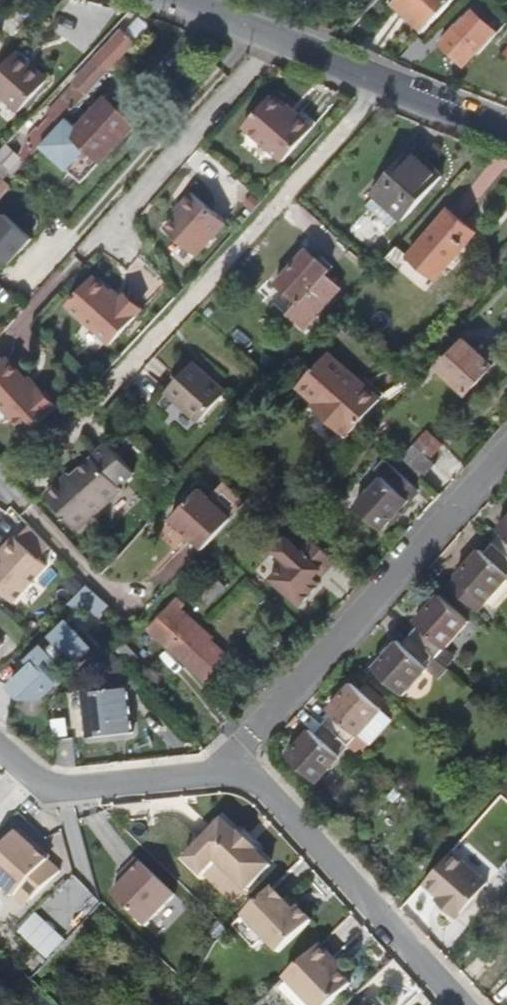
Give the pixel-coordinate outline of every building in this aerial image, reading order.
[(454,0),(400,0),(397,4),(427,30),(454,0)] [(479,53),(498,32),(473,9),(456,28),(453,25),(439,42),(464,64),(476,51),(479,53)] [(339,37),(343,29),(328,22),(324,31),(339,37)] [(61,126),(137,45),(123,32),(75,84),(77,85),(48,116),(51,118),(60,127),(61,126)] [(47,81),(16,53),(0,71),(0,97),(18,113),(47,81)] [(282,164),(314,129),(299,115),(295,118),(285,108),(272,97),(244,128),(282,164)] [(65,144),(78,155),(85,148),(101,163),(135,126),(106,99),(71,136),(65,144)] [(299,115),(288,105),(285,108),(295,118),(299,115)] [(54,134),(60,127),(51,118),(40,130),(39,128),(28,140),(20,159),(21,160),(9,173),(11,175),(14,177),(54,134)] [(65,144),(71,136),(61,126),(60,127),(54,134),(65,144)] [(20,159),(7,147),(0,155),(0,164),(9,173),(21,160),(20,159)] [(442,179),(409,151),(370,195),(374,198),(396,217),(402,223),(442,179)] [(0,164),(0,182),(2,184),(0,186),(0,201),(12,188),(5,182),(11,175),(9,173),(0,164)] [(164,231),(194,258),(225,226),(191,195),(177,209),(181,213),(164,231)] [(252,198),(244,207),(250,213),(258,205),(252,198)] [(396,217),(374,198),(367,206),(390,225),(396,217)] [(0,217),(0,252),(11,262),(35,236),(6,210),(0,217)] [(408,258),(435,282),(476,235),(449,211),(408,258)] [(435,282),(408,258),(397,249),(388,260),(416,284),(419,279),(430,288),(435,282)] [(276,283),(301,306),(331,273),(306,251),(276,283)] [(66,305),(109,345),(139,314),(119,296),(116,298),(92,277),(66,305)] [(473,333),(465,342),(493,367),(502,357),(473,333)] [(440,369),(469,394),(493,367),(465,342),(440,369)] [(328,410),(320,418),(344,440),(379,401),(327,354),(299,384),(328,410)] [(42,387),(41,387),(37,390),(23,375),(6,357),(3,360),(0,363),(0,405),(28,435),(58,406),(42,387)] [(227,395),(194,365),(167,395),(200,424),(227,395)] [(41,387),(27,372),(23,375),(37,390),(41,387)] [(45,496),(77,530),(122,490),(119,487),(133,474),(106,445),(63,484),(61,482),(45,496)] [(437,467),(416,449),(404,462),(425,480),(437,467)] [(382,480),(357,507),(383,531),(419,491),(385,460),(375,473),(382,480)] [(212,543),(231,522),(198,493),(170,525),(202,553),(212,543)] [(450,586),(479,612),(506,581),(506,519),(498,529),(502,533),(484,553),(479,550),(456,575),(458,577),(450,586)] [(47,567),(15,538),(1,553),(4,556),(0,560),(0,593),(12,605),(47,567)] [(325,575),(337,563),(310,538),(299,549),(287,538),(275,552),(286,563),(270,580),(299,608),(320,585),(314,580),(321,572),(325,575)] [(83,609),(95,597),(85,588),(65,608),(75,617),(83,609)] [(374,668),(404,695),(428,670),(437,660),(446,668),(455,657),(446,649),(470,623),(439,595),(415,622),(419,625),(402,644),(397,641),(374,668)] [(95,620),(107,608),(95,597),(83,609),(95,620)] [(151,630),(200,676),(221,653),(211,643),(214,640),(182,611),(186,607),(182,603),(178,607),(173,604),(151,630)] [(42,699),(66,678),(58,670),(70,660),(74,664),(89,652),(66,627),(51,641),(54,645),(44,655),(40,652),(26,664),(30,668),(7,690),(19,700),(42,701),(42,699)] [(437,660),(428,670),(441,682),(450,671),(446,668),(437,660)] [(288,756),(318,784),(351,748),(360,737),(383,712),(353,684),(330,709),(333,712),(315,733),(311,730),(288,756)] [(129,691),(84,695),(88,739),(133,735),(129,691)] [(383,712),(360,737),(371,747),(394,722),(383,712)] [(360,737),(351,748),(363,757),(371,747),(360,737)] [(396,788),(397,789),(405,797),(412,790),(402,781),(396,788)] [(405,797),(397,789),(389,798),(397,806),(405,797)] [(240,837),(223,822),(186,861),(202,878),(216,863),(247,893),(271,867),(256,853),(240,837)] [(261,847),(245,832),(240,837),(256,853),(261,847)] [(28,847),(28,842),(20,834),(13,835),(0,850),(0,889),(13,903),(18,898),(29,908),(59,879),(28,847)] [(454,853),(426,885),(441,899),(450,906),(447,909),(459,920),(490,885),(454,853)] [(183,904),(138,861),(127,872),(131,875),(123,883),(112,896),(153,936),(183,904)] [(123,883),(131,875),(127,872),(119,880),(123,883)] [(39,908),(64,935),(101,900),(75,873),(39,908)] [(279,954),(312,923),(298,909),(294,912),(285,903),(273,890),(243,918),(279,954)] [(29,908),(18,898),(13,903),(23,914),(29,908)] [(298,909),(289,898),(285,903),(294,912),(298,909)] [(439,902),(447,909),(450,906),(441,899),(439,902)] [(48,957),(66,937),(36,910),(19,930),(48,957)] [(330,965),(334,961),(320,947),(284,980),(308,1004),(331,1004),(351,986),(330,965)]
